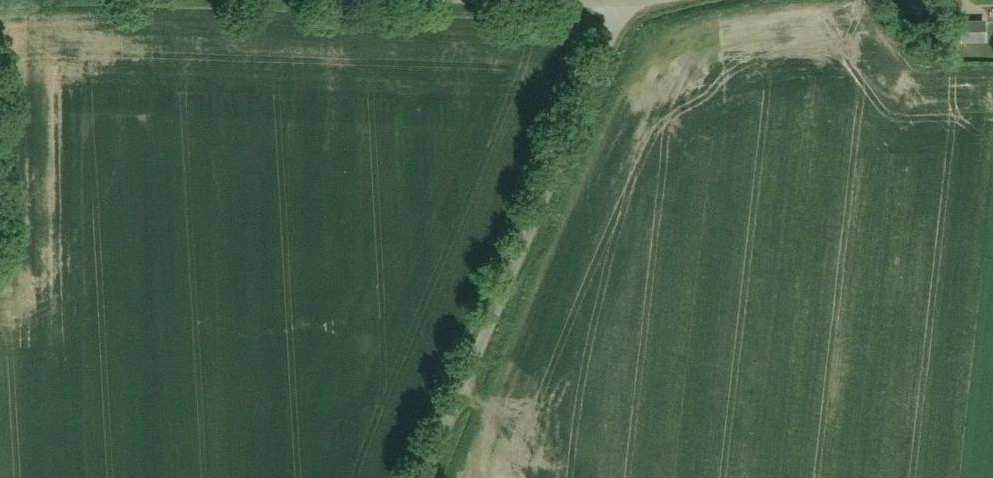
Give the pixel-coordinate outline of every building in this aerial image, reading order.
[(985,19),(960,20),(960,43),(985,43),(985,19)]
